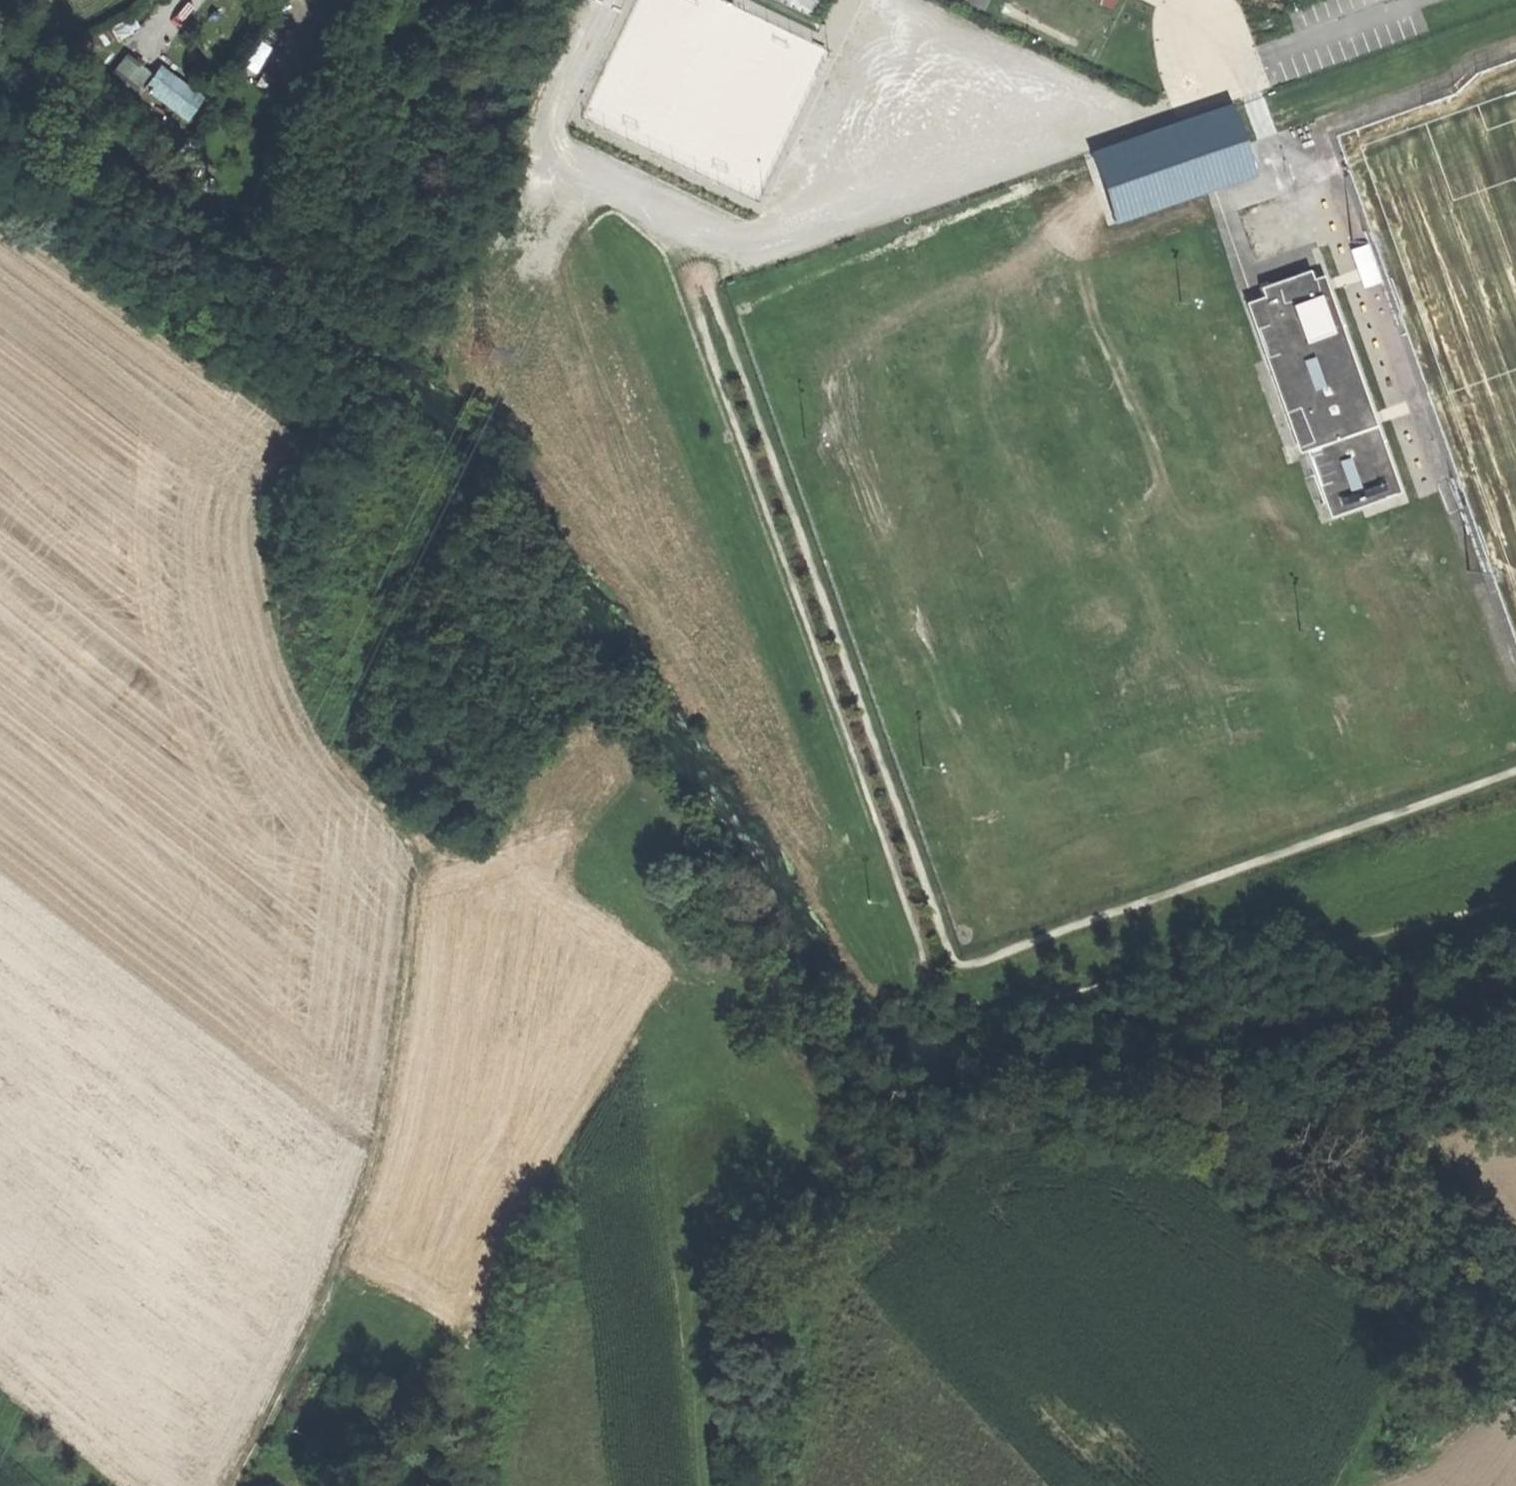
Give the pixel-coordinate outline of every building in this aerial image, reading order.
[(121,54),(112,70),(138,85),(147,69),(121,54)] [(157,63),(139,85),(182,119),(200,97),(157,63)] [(1320,266),(1238,296),(1324,536),(1408,507),(1320,266)]
